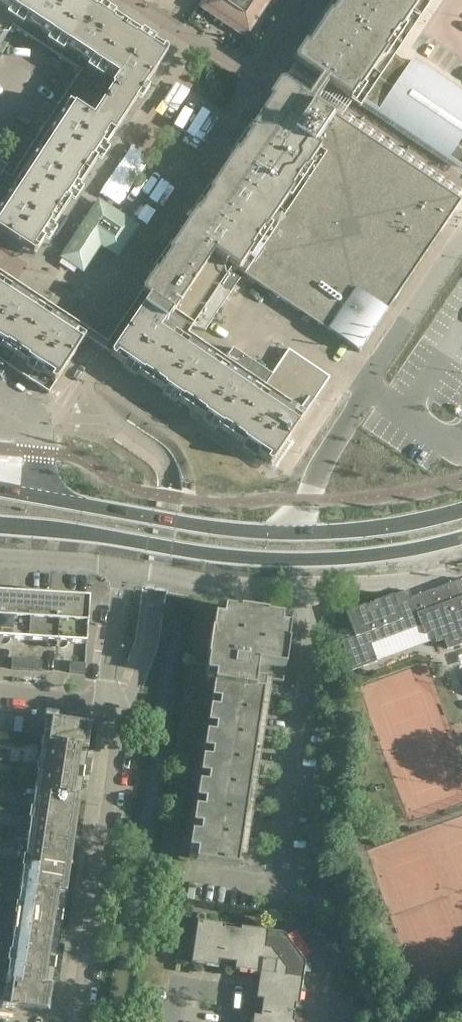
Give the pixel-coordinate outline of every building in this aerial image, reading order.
[(9,238),(23,247),(43,243),(169,52),(90,0),(0,0),(0,26),(3,21),(71,65),(72,66),(78,58),(86,63),(7,185),(0,180),(0,232),(9,238)] [(207,6),(218,13),(215,16),(226,23),(228,19),(248,33),(270,0),(211,0),(207,6)] [(296,64),(298,65),(316,77),(360,107),(364,102),(367,97),(384,71),(394,56),(432,0),(339,0),(296,64)] [(8,33),(0,28),(0,46),(8,33)] [(364,102),(461,168),(461,93),(412,60),(408,65),(394,56),(384,71),(367,97),(364,102)] [(361,350),(461,201),(448,192),(304,94),(284,81),(284,82),(284,83),(283,84),(282,84),(272,98),(274,99),(271,102),(270,101),(141,293),(149,298),(114,349),(111,355),(110,356),(271,465),(302,419),(330,377),(288,349),(271,374),(232,348),(225,358),(187,333),(191,326),(192,327),(198,329),(199,328),(200,329),(201,329),(205,330),(230,293),(219,286),(232,267),(277,297),(278,297),(279,298),(279,299),(337,338),(338,337),(339,338),(339,339),(358,352),(358,351),(359,350),(360,350),(361,350)] [(146,115),(98,193),(131,213),(197,106),(187,100),(179,113),(165,104),(155,120),(146,115)] [(9,165),(0,159),(0,179),(9,165)] [(98,205),(66,255),(66,258),(80,267),(84,267),(99,244),(101,243),(115,252),(119,252),(134,229),(133,225),(101,204),(98,205)] [(1,381),(8,371),(49,398),(87,341),(76,334),(0,283),(0,380),(1,381)] [(406,591),(373,603),(373,605),(366,607),(366,606),(346,613),(354,637),(341,641),(352,671),(377,662),(370,643),(420,625),(424,635),(431,632),(435,642),(443,639),(447,649),(461,644),(461,582),(461,580),(404,600),(402,594),(407,592),(406,591)] [(28,641),(30,596),(7,595),(7,590),(2,590),(0,620),(0,639),(28,641)] [(28,641),(56,643),(59,593),(54,593),(53,598),(30,596),(28,641)] [(59,593),(56,643),(86,644),(89,600),(64,598),(65,594),(59,593)] [(256,678),(283,683),(289,643),(287,642),(291,619),(267,615),(268,611),(242,610),(240,610),(240,611),(216,607),(212,632),(211,632),(207,659),(208,659),(204,683),(206,683),(207,677),(214,678),(211,699),(220,700),(218,708),(210,707),(208,724),(216,725),(215,733),(206,732),(204,749),(212,750),(211,758),(203,757),(200,774),(209,775),(207,783),(199,782),(196,798),(204,800),(203,808),(195,807),(193,824),(201,825),(200,833),(192,832),(189,848),(197,850),(196,859),(188,857),(188,859),(238,866),(264,690),(255,688),(256,678)] [(411,663),(431,657),(425,639),(405,645),(411,663)] [(11,669),(26,670),(26,660),(12,659),(11,669)] [(26,660),(26,670),(41,671),(41,661),(26,660)] [(85,664),(69,663),(69,673),(84,674),(85,664)] [(41,742),(81,748),(88,749),(91,724),(44,717),(41,742)] [(79,756),(81,748),(41,742),(37,765),(84,772),(86,757),(79,756)] [(82,788),(84,772),(37,765),(34,789),(74,795),(75,787),(82,788)] [(27,788),(26,794),(33,795),(30,813),(77,820),(79,804),(72,803),(74,795),(34,789),(27,788)] [(75,836),(77,820),(30,813),(27,837),(67,843),(68,835),(75,836)] [(65,851),(67,843),(27,837),(23,861),(70,868),(72,852),(65,851)] [(68,884),(70,868),(23,861),(19,885),(59,891),(61,883),(68,884)] [(58,899),(59,891),(19,885),(16,909),(63,916),(65,900),(58,899)] [(61,932),(63,916),(16,909),(12,933),(52,939),(54,930),(61,932)] [(234,970),(260,974),(256,999),(263,1000),(261,1012),(260,1017),(254,1016),(253,1021),(295,1021),(293,1021),(295,1005),(298,1006),(305,963),(283,934),(241,928),(240,931),(224,928),(224,925),(197,921),(191,963),(218,968),(219,961),(223,962),(235,963),(234,970)] [(51,946),(52,939),(12,933),(9,957),(56,964),(58,947),(51,946)] [(53,979),(56,964),(9,957),(5,979),(45,985),(46,978),(53,979)] [(52,986),(45,985),(5,979),(2,1005),(49,1012),(52,986)]
